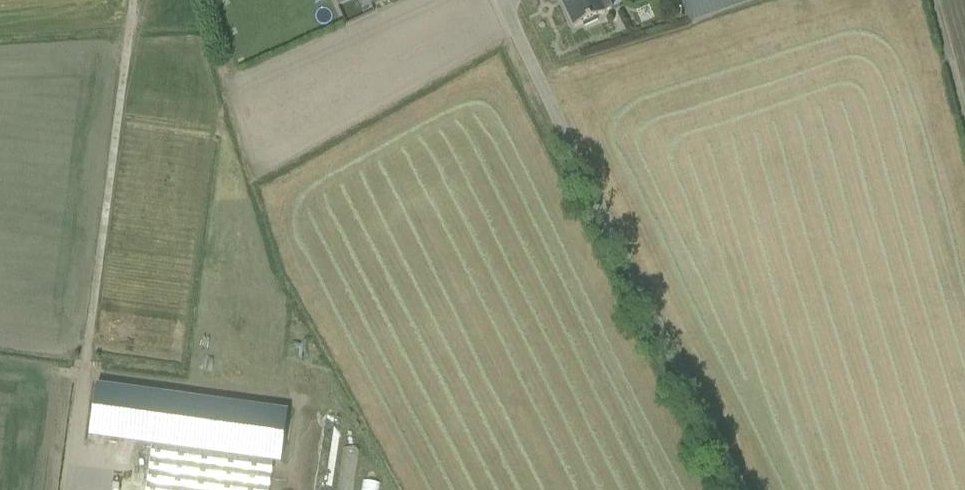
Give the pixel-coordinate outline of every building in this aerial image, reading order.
[(575,29),(583,25),(585,28),(598,22),(597,19),(612,11),(606,0),(561,0),(575,29)] [(690,22),(753,0),(682,0),(690,22)] [(648,27),(662,22),(657,7),(642,12),(648,27)] [(113,411),(114,382),(101,381),(99,410),(113,411)] [(141,462),(141,461),(141,460),(141,458),(140,456),(139,455),(139,454),(138,453),(137,452),(137,451),(136,450),(133,448),(129,447),(124,447),(120,448),(119,449),(118,449),(117,450),(116,451),(115,452),(115,453),(114,454),(113,455),(113,456),(112,458),(112,463),(114,468),(115,469),(115,470),(117,472),(119,473),(121,475),(123,475),(124,475),(125,475),(128,475),(129,475),(130,475),(131,475),(133,474),(134,473),(135,473),(136,472),(137,470),(138,469),(139,468),(141,463),(141,462)] [(147,489),(270,489),(273,464),(153,447),(147,489)]
